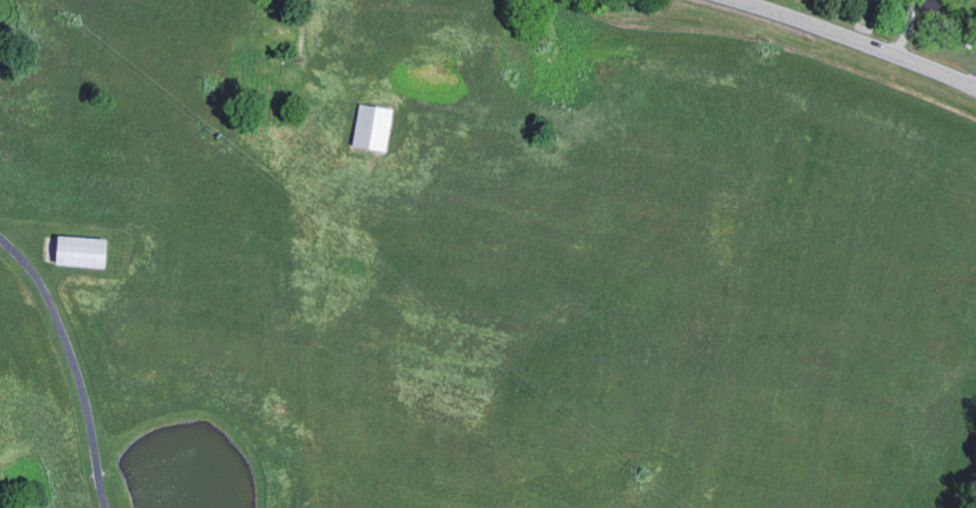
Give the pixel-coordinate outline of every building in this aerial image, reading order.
[(383,151),(388,109),(355,104),(350,147),(383,151)] [(98,267),(99,239),(50,237),(49,266),(98,267)]
